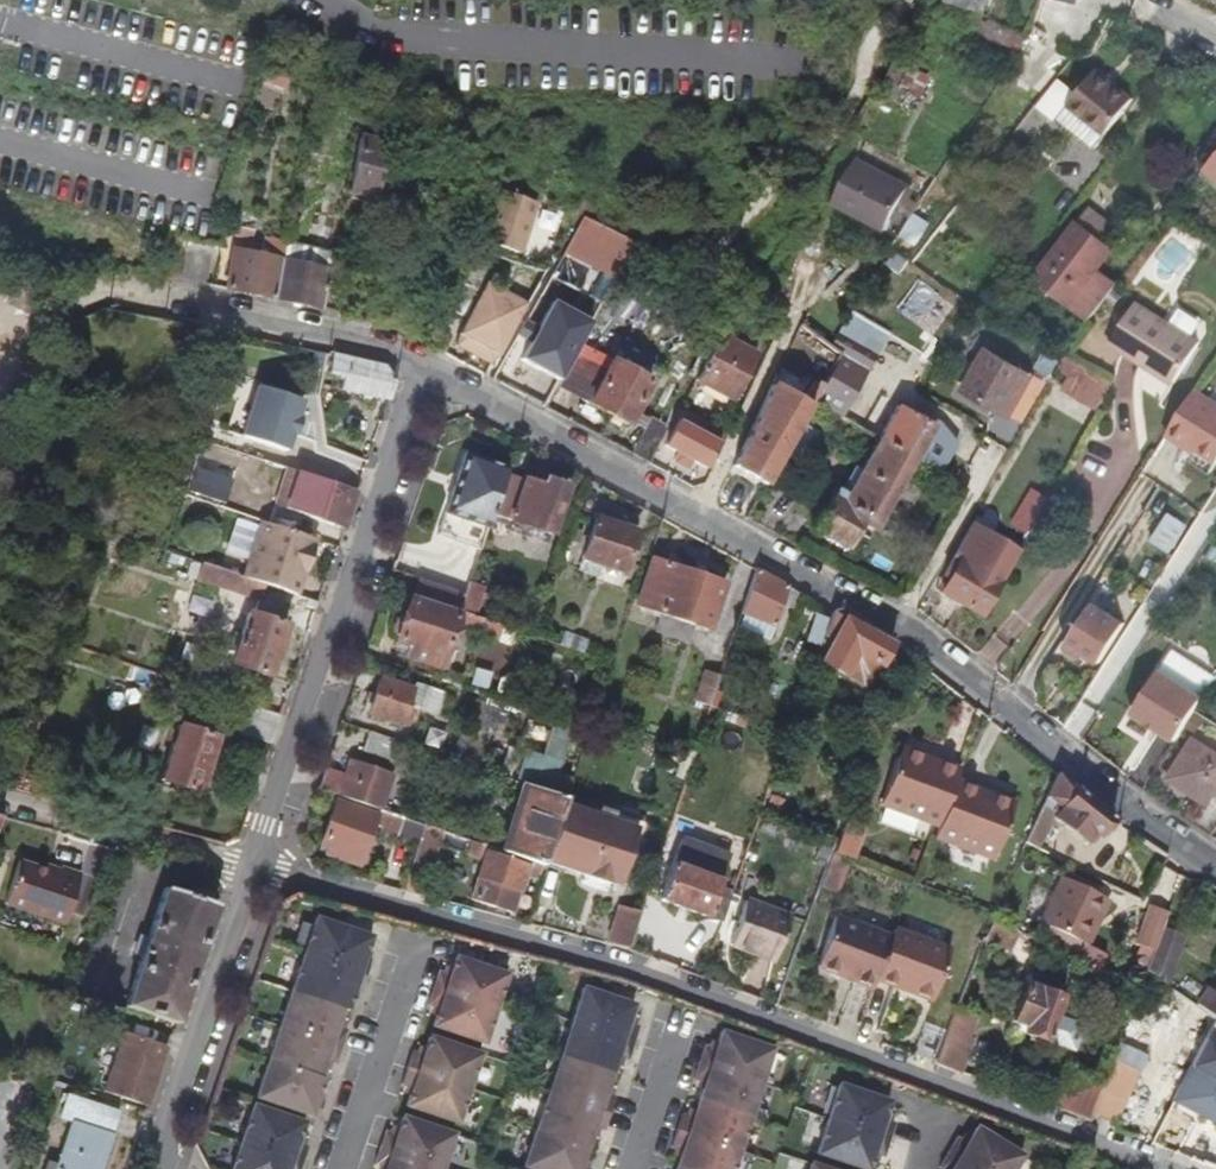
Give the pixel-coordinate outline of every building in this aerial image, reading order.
[(972,0),(946,0),(969,9),(972,0)] [(987,0),(975,0),(973,7),(984,11),(987,0)] [(1014,53),(1028,30),(972,10),(969,16),(963,32),(971,36),(975,29),(980,31),(992,37),(1010,43),(1007,49),(1014,53)] [(907,60),(889,55),(875,82),(892,91),(893,88),(903,69),(907,60)] [(288,78),(260,68),(256,78),(284,88),(288,78)] [(903,69),(893,88),(901,93),(901,94),(913,100),(923,78),(903,69)] [(1103,136),(1131,101),(1093,70),(1085,81),(1074,94),(1064,106),(1103,136)] [(1074,94),(1085,81),(1074,73),(1064,87),(1074,94)] [(892,91),(875,82),(869,95),(886,104),(892,91)] [(360,122),(364,105),(350,101),(347,120),(360,122)] [(1103,136),(1064,106),(1053,120),(1092,150),(1103,136)] [(361,137),(350,191),(372,195),(384,142),(361,137)] [(1205,169),(1215,177),(1215,154),(1205,169)] [(882,226),(904,188),(854,160),(830,202),(879,231),(882,226)] [(1205,169),(1183,198),(1215,223),(1215,177),(1205,169)] [(904,188),(882,226),(899,236),(925,195),(905,184),(904,188)] [(513,249),(528,211),(500,201),(486,239),(513,249)] [(1070,224),(1101,245),(1112,229),(1081,208),(1070,224)] [(634,242),(582,214),(563,254),(613,280),(634,242)] [(1092,273),(1108,249),(1101,245),(1070,224),(1032,281),(1089,319),(1114,288),(1092,273)] [(179,281),(187,241),(159,235),(151,275),(179,281)] [(206,287),(214,246),(187,241),(179,281),(206,287)] [(895,271),(905,256),(893,247),(883,262),(895,271)] [(275,301),(283,261),(220,249),(211,288),(275,301)] [(319,310),(328,271),(283,261),(275,301),(319,310)] [(336,314),(345,274),(328,271),(319,310),(336,314)] [(487,281),(483,289),(478,299),(517,320),(522,310),(526,302),(487,281)] [(595,313),(557,292),(553,299),(592,320),(595,313)] [(723,319),(731,305),(719,297),(710,311),(723,319)] [(478,299),(458,334),(496,355),(517,320),(478,299)] [(578,345),(592,320),(553,299),(539,325),(538,326),(534,334),(529,342),(521,357),(560,378),(578,345)] [(1173,380),(1198,341),(1136,301),(1107,346),(1137,364),(1140,359),(1173,380)] [(496,355),(458,334),(455,345),(489,364),(496,355)] [(829,348),(839,357),(823,385),(822,386),(822,387),(847,401),(874,355),(838,335),(829,348)] [(754,357),(716,338),(692,383),(730,402),(754,357)] [(554,390),(587,407),(611,362),(578,345),(560,378),(554,390)] [(1007,417),(1029,377),(985,352),(963,390),(1007,417)] [(1067,375),(1075,362),(1062,355),(1057,362),(1054,367),(1067,375)] [(387,402),(394,383),(384,367),(333,357),(329,376),(342,379),(339,392),(387,402)] [(1140,359),(1137,364),(1170,385),(1173,380),(1140,359)] [(624,428),(649,383),(611,362),(587,407),(624,428)] [(1096,413),(1113,383),(1085,367),(1068,397),(1096,413)] [(779,462),(799,426),(812,404),(822,387),(822,386),(823,385),(806,376),(800,387),(792,384),(787,395),(772,386),(732,467),(765,485),(779,462)] [(1041,384),(1029,377),(1007,417),(1019,424),(1041,384)] [(303,402),(258,387),(241,437),(286,453),(303,402)] [(1193,389),(1164,436),(1183,449),(1186,444),(1193,449),(1215,463),(1215,404),(1193,389)] [(723,432),(682,410),(663,447),(675,453),(670,463),(682,470),(687,460),(703,468),(723,432)] [(912,463),(931,430),(896,410),(876,442),(912,463)] [(647,466),(667,428),(650,418),(630,456),(647,466)] [(894,494),(912,463),(876,442),(859,473),(894,494)] [(1183,449),(1189,453),(1193,449),(1186,444),(1183,449)] [(439,540),(478,553),(491,518),(502,487),(507,471),(468,457),(439,540)] [(346,520),(356,492),(303,474),(289,470),(267,462),(260,483),(282,490),(277,504),(332,523),(335,515),(346,520)] [(194,463),(189,475),(202,480),(207,468),(194,463)] [(891,499),(894,494),(859,473),(852,469),(837,495),(833,493),(828,504),(861,523),(874,530),(891,499)] [(217,507),(223,489),(188,478),(187,482),(182,495),(217,507)] [(177,493),(182,495),(187,482),(182,480),(177,493)] [(550,538),(566,490),(542,482),(539,490),(523,484),(520,493),(502,487),(491,518),(550,538)] [(1026,536),(1026,534),(1045,502),(1047,499),(1028,488),(1007,525),(1026,536)] [(1049,547),(1068,514),(1045,502),(1026,534),(1049,547)] [(846,550),(861,523),(828,504),(810,533),(844,553),(846,550)] [(335,515),(332,523),(344,527),(346,520),(335,515)] [(1170,555),(1186,529),(1167,517),(1152,543),(1170,555)] [(315,539),(260,521),(247,563),(301,581),(315,539)] [(621,574),(635,535),(595,521),(582,560),(621,574)] [(977,621),(1016,553),(966,524),(958,538),(936,577),(941,580),(932,595),(977,621)] [(242,578),(191,561),(186,577),(257,602),(253,613),(250,613),(243,635),(236,632),(229,651),(224,649),(218,666),(229,669),(231,665),(266,676),(285,626),(283,623),(289,609),(289,607),(286,606),(290,594),(242,578)] [(654,561),(638,607),(666,618),(660,636),(689,647),(696,629),(705,632),(721,586),(654,561)] [(296,596),(301,581),(247,563),(242,578),(290,594),(296,596)] [(755,574),(732,641),(762,652),(771,628),(784,589),(755,574)] [(464,595),(418,578),(403,621),(394,622),(391,630),(391,631),(397,639),(395,644),(406,648),(403,659),(437,670),(434,679),(458,687),(463,670),(447,664),(453,648),(447,646),(453,626),(494,640),(498,626),(474,618),(458,612),(464,595)] [(474,618),(484,589),(468,584),(464,595),(458,612),(474,618)] [(1100,664),(1124,624),(1094,605),(1065,651),(1079,659),(1082,653),(1100,664)] [(868,689),(891,647),(831,615),(824,634),(835,638),(821,663),(868,689)] [(562,636),(558,647),(582,655),(586,644),(562,636)] [(1161,673),(1203,699),(1215,678),(1215,677),(1175,651),(1161,673)] [(709,707),(719,679),(702,673),(693,701),(709,707)] [(1194,712),(1203,699),(1161,673),(1134,714),(1176,741),(1194,712)] [(223,680),(211,675),(207,687),(220,691),(223,680)] [(719,679),(709,707),(718,710),(728,681),(719,678),(719,679)] [(379,681),(367,715),(402,727),(408,711),(401,709),(403,704),(418,710),(426,689),(410,683),(408,691),(379,681)] [(426,689),(418,710),(436,716),(443,695),(426,689)] [(270,743),(280,716),(249,705),(239,733),(270,743)] [(556,776),(573,727),(554,721),(541,758),(525,753),(515,780),(531,786),(530,788),(549,795),(556,776)] [(197,792),(215,740),(178,726),(160,779),(197,792)] [(407,745),(367,731),(361,752),(399,766),(407,745)] [(1196,740),(1170,778),(1210,806),(1214,799),(1215,797),(1215,752),(1196,740)] [(954,783),(957,774),(939,767),(936,772),(927,769),(929,763),(900,752),(880,807),(937,828),(954,783)] [(347,777),(324,769),(317,789),(374,809),(382,812),(394,775),(352,760),(347,777)] [(1109,819),(1054,775),(1023,841),(1036,848),(1052,820),(1083,844),(1089,836),(1095,840),(1109,819)] [(565,800),(571,781),(556,776),(549,795),(565,800)] [(991,859),(1011,805),(954,783),(937,828),(933,839),(991,859)] [(558,818),(565,800),(549,795),(530,788),(521,785),(498,853),(537,867),(541,868),(543,863),(544,858),(558,818)] [(356,866),(371,824),(381,827),(381,832),(395,837),(401,818),(382,812),(374,809),(372,816),(335,803),(320,845),(328,848),(325,855),(356,866)] [(558,818),(544,858),(543,863),(615,888),(630,843),(558,818)] [(769,835),(773,824),(757,818),(753,830),(769,835)] [(850,861),(863,829),(843,820),(835,842),(831,854),(849,860),(850,861)] [(425,885),(442,833),(423,826),(406,879),(425,885)] [(533,878),(537,867),(498,853),(468,842),(463,857),(480,863),(467,899),(508,914),(522,874),(533,878)] [(719,923),(726,902),(713,897),(725,863),(676,846),(657,901),(719,923)] [(834,895),(849,860),(831,854),(817,889),(834,895)] [(61,927),(79,876),(59,868),(56,877),(18,864),(3,907),(61,927)] [(1085,946),(1105,902),(1062,880),(1040,925),(1047,929),(1039,944),(1074,960),(1081,944),(1085,946)] [(174,1022),(213,904),(166,889),(149,940),(143,938),(136,958),(143,960),(127,1008),(174,1022)] [(775,962),(791,918),(746,901),(730,944),(775,962)] [(623,953),(637,912),(617,905),(602,947),(623,953)] [(1152,950),(1160,928),(1165,913),(1150,906),(1136,944),(1152,950)] [(365,951),(370,936),(314,918),(302,955),(363,975),(369,959),(363,957),(365,951)] [(873,982),(889,939),(833,918),(814,968),(870,990),(873,982)] [(991,920),(982,941),(1007,952),(1016,932),(991,920)] [(910,937),(929,944),(935,928),(916,921),(910,937)] [(1181,940),(1160,928),(1152,950),(1143,973),(1159,984),(1181,940)] [(946,954),(947,951),(929,944),(910,937),(892,931),(889,939),(873,982),(927,1002),(939,970),(946,954)] [(371,953),(365,951),(363,957),(369,959),(371,953)] [(946,954),(939,970),(953,975),(959,959),(946,954)] [(357,993),(363,975),(302,955),(289,993),(340,1010),(344,1011),(349,996),(351,991),(357,993)] [(492,1010),(504,976),(454,959),(450,970),(448,977),(442,975),(437,973),(432,990),(492,1010)] [(444,968),(442,975),(448,977),(450,970),(444,968)] [(1076,1029),(1052,1020),(1061,992),(1027,980),(1011,1024),(1023,1028),(1020,1036),(1068,1052),(1076,1029)] [(628,1017),(632,1006),(581,989),(570,1023),(631,1044),(636,1028),(632,1026),(626,1024),(628,1017)] [(481,1044),(492,1010),(432,990),(426,1006),(430,1008),(436,1010),(434,1017),(430,1028),(481,1044)] [(1212,997),(1205,992),(1195,1008),(1206,1016),(1209,1018),(1215,1023),(1215,991),(1212,997)] [(336,1020),(340,1010),(289,993),(278,1026),(339,1046),(345,1030),(340,1029),(334,1027),(336,1020)] [(436,1010),(430,1008),(428,1015),(434,1017),(436,1010)] [(954,1073),(968,1039),(963,1035),(970,1016),(952,1009),(942,1033),(930,1064),(954,1073)] [(634,1019),(628,1017),(626,1024),(632,1026),(634,1019)] [(1199,1037),(1215,1046),(1215,1023),(1209,1018),(1199,1037)] [(343,1022),(336,1020),(334,1027),(340,1029),(343,1022)] [(625,1061),(631,1044),(570,1023),(558,1058),(608,1076),(612,1064),(614,1057),(621,1059),(625,1061)] [(1122,1023),(1097,1088),(1094,1095),(1099,1096),(1091,1116),(1112,1124),(1139,1056),(1121,1049),(1130,1026),(1122,1023)] [(320,1067),(322,1060),(329,1062),(334,1064),(339,1046),(278,1026),(267,1060),(317,1078),(320,1067)] [(911,1057),(930,1064),(942,1033),(923,1026),(911,1057)] [(143,1104),(163,1047),(122,1034),(103,1091),(143,1104)] [(759,1086),(771,1052),(720,1035),(717,1045),(715,1052),(708,1050),(704,1049),(698,1065),(759,1086)] [(1215,1084),(1215,1046),(1199,1037),(1184,1067),(1215,1084)] [(466,1090),(478,1055),(427,1038),(423,1049),(421,1056),(415,1054),(410,1052),(405,1069),(466,1090)] [(715,1052),(717,1045),(710,1043),(708,1050),(715,1052)] [(417,1047),(415,1054),(421,1056),(423,1049),(417,1047)] [(614,1057),(612,1064),(619,1065),(621,1059),(614,1057)] [(604,1087),(608,1076),(558,1058),(546,1094),(607,1114),(613,1098),(608,1096),(602,1094),(604,1087)] [(316,1094),(321,1079),(317,1078),(267,1060),(254,1098),(315,1119),(320,1102),(319,1101),(315,1099),(316,1094)] [(322,1060),(320,1067),(327,1069),(329,1062),(322,1060)] [(748,1120),(759,1086),(698,1065),(692,1082),(696,1084),(703,1086),(701,1092),(697,1103),(748,1120)] [(1184,1067),(1175,1085),(1194,1094),(1190,1101),(1205,1109),(1208,1102),(1215,1106),(1215,1084),(1184,1067)] [(454,1124),(466,1090),(405,1069),(399,1085),(403,1087),(409,1089),(407,1096),(403,1107),(454,1124)] [(1091,1116),(1099,1096),(1094,1095),(1097,1088),(1062,1074),(1049,1108),(1089,1123),(1091,1116)] [(703,1086),(696,1084),(694,1090),(701,1092),(703,1086)] [(409,1089),(403,1087),(401,1094),(407,1096),(409,1089)] [(611,1089),(604,1087),(602,1094),(608,1096),(611,1089)] [(885,1115),(889,1104),(838,1087),(827,1121),(888,1142),(893,1125),(889,1123),(883,1121),(885,1115)] [(601,1131),(607,1114),(546,1094),(534,1131),(583,1148),(588,1134),(590,1128),(597,1130),(601,1131)] [(115,1112),(64,1095),(57,1117),(67,1121),(53,1163),(43,1160),(40,1168),(96,1168),(115,1112)] [(736,1154),(748,1120),(697,1103),(694,1113),(691,1120),(685,1118),(681,1116),(675,1133),(736,1154)] [(297,1137),(301,1124),(251,1107),(238,1144),(300,1165),(305,1147),(301,1146),(295,1144),(297,1137)] [(688,1111),(685,1118),(691,1120),(694,1113),(688,1111)] [(891,1117),(885,1115),(883,1121),(889,1123),(891,1117)] [(450,1135),(400,1118),(397,1128),(394,1135),(388,1133),(383,1132),(377,1148),(438,1168),(439,1168),(450,1135)] [(888,1142),(827,1121),(815,1155),(856,1168),(866,1168),(869,1161),(871,1155),(877,1157),(882,1158),(888,1142)] [(390,1126),(388,1133),(394,1135),(397,1128),(390,1126)] [(590,1128),(588,1134),(594,1136),(597,1130),(590,1128)] [(1022,1158),(976,1129),(969,1140),(965,1146),(960,1142),(956,1140),(947,1154),(970,1168),(1015,1168),(1022,1158)] [(583,1148),(534,1131),(521,1168),(523,1168),(583,1168),(577,1167),(579,1161),(583,1148)] [(736,1154),(675,1133),(670,1150),(674,1151),(680,1154),(678,1160),(675,1168),(731,1168),(736,1154)] [(965,1146),(969,1140),(964,1136),(960,1142),(965,1146)] [(303,1139),(297,1137),(295,1144),(301,1146),(303,1139)] [(300,1165),(238,1144),(230,1168),(298,1168),(300,1165)] [(377,1148),(372,1165),(376,1166),(382,1168),(438,1168),(377,1148)] [(680,1154),(674,1151),(672,1158),(678,1160),(680,1154)] [(947,1154),(937,1168),(970,1168),(947,1154)] [(871,1155),(869,1161),(875,1163),(877,1157),(871,1155)] [(579,1161),(577,1167),(583,1168),(585,1163),(579,1161)]
